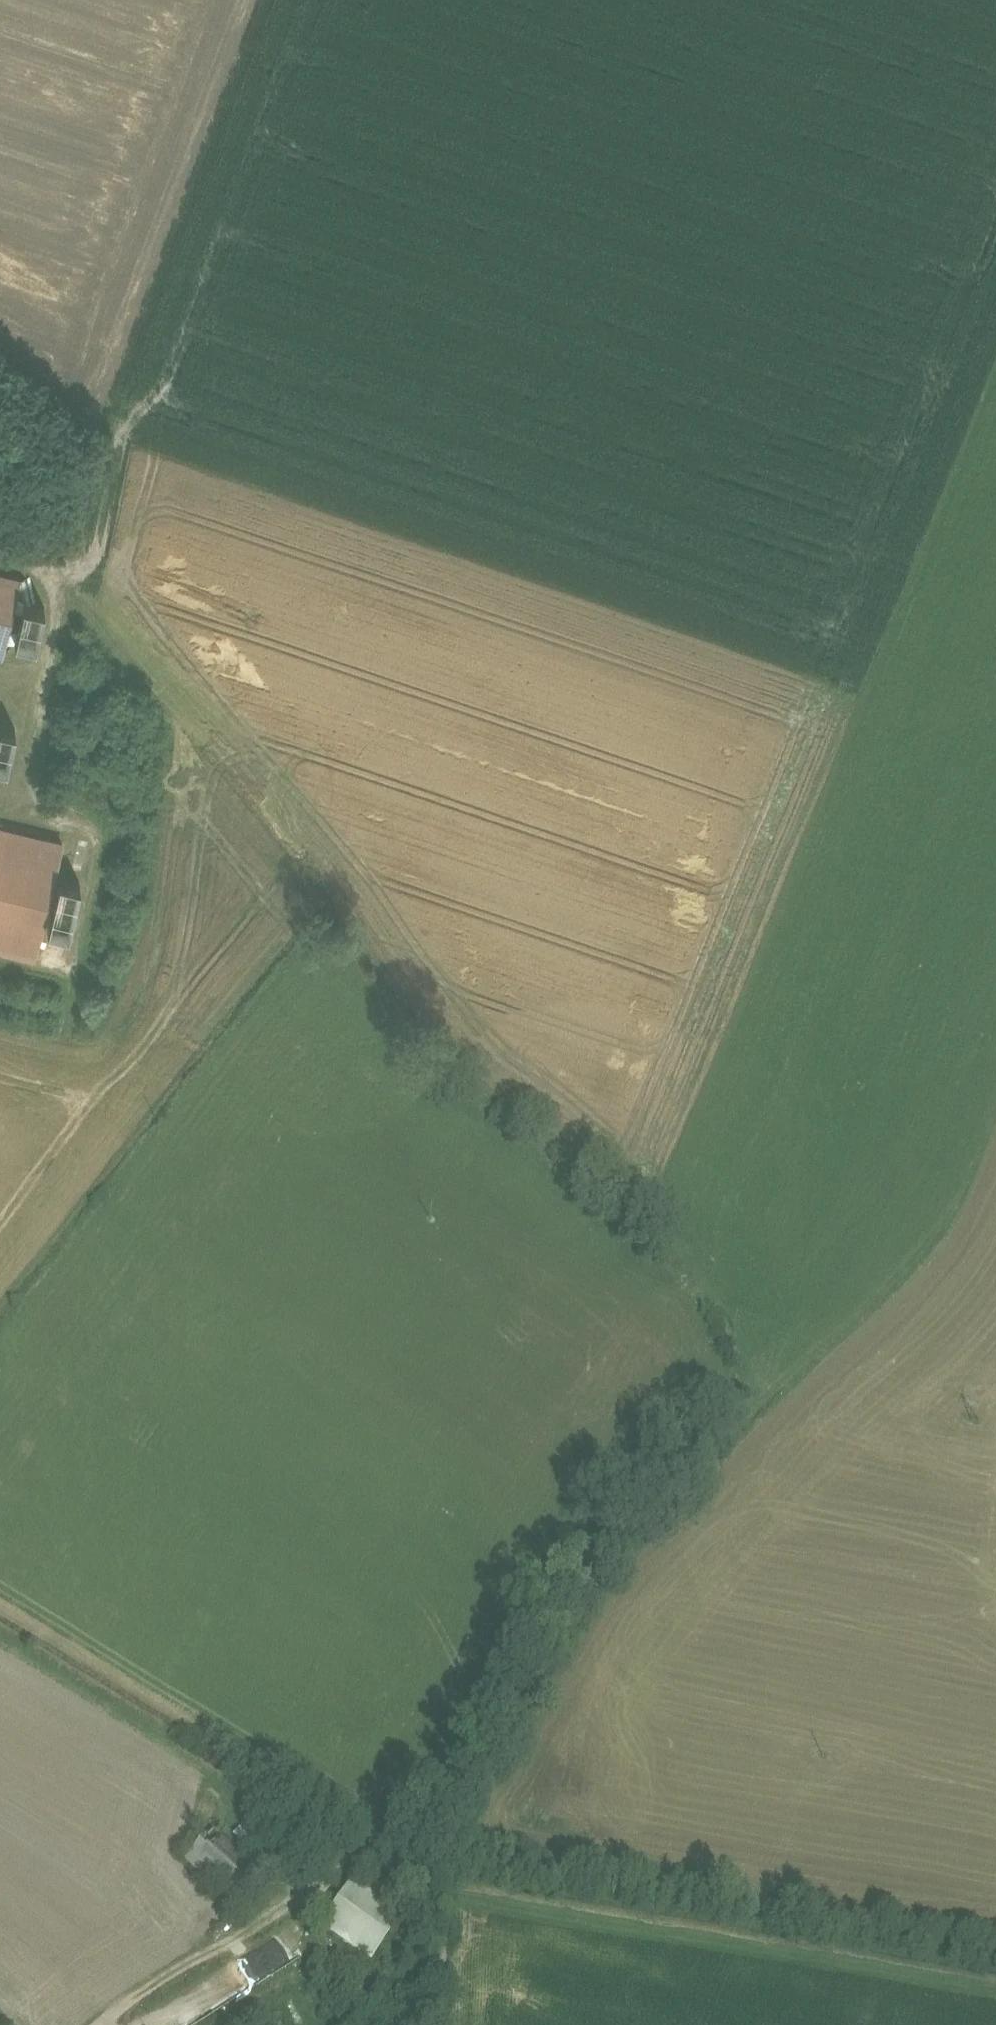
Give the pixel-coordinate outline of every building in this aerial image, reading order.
[(0,575),(0,659),(2,660),(8,635),(17,599),(21,580),(0,575)] [(45,606),(17,599),(8,635),(36,642),(45,606)] [(0,724),(0,762),(7,764),(16,728),(0,724)] [(32,961),(61,843),(0,828),(0,953),(32,961)] [(82,891),(61,887),(49,940),(70,944),(82,891)] [(211,1835),(184,1863),(222,1900),(249,1872),(226,1850),(211,1835)] [(395,1907),(355,1878),(320,1928),(370,1964),(405,1914),(395,1907)] [(149,2024),(196,2024),(242,1995),(228,1973),(149,2024)]
